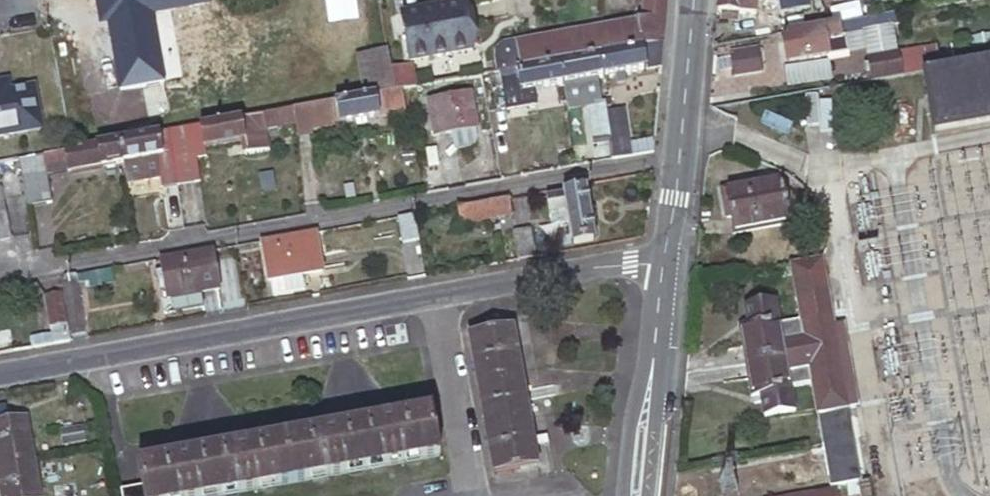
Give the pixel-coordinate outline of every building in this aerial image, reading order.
[(642,45),(663,41),(666,0),(644,0),(642,20),(513,42),(515,48),(506,50),(507,55),(502,56),(503,63),(498,64),(499,70),(516,67),(560,59),(600,52),(642,45)] [(716,11),(721,11),(746,13),(755,14),(756,0),(717,0),(716,11)] [(461,2),(399,13),(408,61),(470,49),(461,2)] [(745,20),(746,13),(721,11),(720,17),(745,20)] [(837,23),(838,33),(865,29),(893,24),(901,24),(899,13),(837,23)] [(107,22),(120,90),(163,82),(151,14),(107,22)] [(824,26),(786,32),(787,40),(781,40),(784,64),(826,58),(823,41),(839,39),(838,33),(837,23),(824,26)] [(869,57),(898,52),(893,24),(865,29),(869,57)] [(663,41),(642,45),(645,68),(660,66),(662,51),(663,41)] [(958,58),(956,43),(945,44),(948,60),(958,58)] [(600,52),(604,75),(645,68),(642,45),(600,52)] [(870,81),(927,72),(922,48),(898,52),(869,57),(867,57),(870,81)] [(386,51),(351,57),(358,95),(393,88),(386,51)] [(760,51),(730,52),(731,78),(761,78),(760,51)] [(600,76),(604,75),(600,52),(560,59),(564,82),(568,107),(588,104),(602,102),(597,76),(600,76)] [(560,59),(516,67),(518,75),(503,78),(509,115),(524,112),(520,89),(564,82),(560,59)] [(925,80),(933,131),(989,121),(989,69),(925,80)] [(42,128),(33,86),(0,91),(0,135),(42,128)] [(310,103),(292,106),(295,121),(297,133),(311,131),(310,126),(381,114),(406,110),(402,87),(393,88),(358,95),(310,103)] [(432,99),(437,132),(475,125),(470,93),(432,99)] [(602,102),(588,104),(595,141),(611,138),(606,107),(605,101),(602,102)] [(273,110),(275,124),(295,121),(292,106),(273,110)] [(615,143),(612,144),(615,158),(633,155),(624,109),(609,112),(615,143)] [(201,122),(168,128),(176,177),(198,174),(194,153),(206,151),(205,145),(245,139),(246,148),(271,144),(268,125),(275,124),(273,110),(201,122)] [(159,172),(161,180),(176,177),(168,128),(141,132),(118,137),(122,160),(125,178),(159,172)] [(118,137),(69,145),(63,146),(67,169),(122,160),(118,137)] [(63,146),(42,150),(46,173),(67,169),(63,146)] [(18,155),(26,201),(51,197),(46,173),(42,150),(18,155)] [(790,222),(783,179),(720,191),(724,217),(729,216),(733,233),(790,222)] [(11,235),(2,185),(0,185),(0,237),(11,235)] [(546,195),(549,213),(566,209),(571,242),(594,237),(585,187),(546,195)] [(436,209),(439,228),(491,218),(488,199),(436,209)] [(9,204),(11,233),(29,232),(27,203),(9,204)] [(403,241),(418,238),(414,213),(398,216),(403,241)] [(517,259),(534,256),(528,227),(512,230),(517,259)] [(261,240),(268,279),(271,279),(303,273),(322,270),(315,231),(261,240)] [(166,294),(166,296),(191,291),(219,287),(212,248),(159,258),(161,268),(153,270),(155,276),(162,275),(166,294)] [(303,273),(271,279),(274,294),(305,288),(303,273)] [(795,280),(800,316),(803,335),(782,339),(785,356),(787,370),(810,366),(817,413),(848,408),(848,405),(857,404),(845,328),(835,330),(827,276),(795,280)] [(63,283),(71,332),(86,329),(77,280),(63,283)] [(52,342),(69,339),(61,290),(44,294),(50,334),(52,342)] [(191,291),(166,296),(166,294),(161,295),(164,311),(194,306),(191,291)] [(779,320),(774,297),(744,301),(748,325),(779,320)] [(748,325),(739,327),(745,362),(785,356),(782,339),(779,320),(748,325)] [(468,334),(493,472),(538,464),(513,326),(468,334)] [(36,345),(52,342),(50,334),(31,337),(32,346),(36,345)] [(785,356),(745,362),(750,395),(759,393),(791,389),(787,370),(785,356)] [(791,389),(759,393),(764,419),(795,413),(791,389)] [(33,457),(25,414),(8,417),(6,406),(0,407),(0,462),(33,457)] [(836,485),(860,480),(848,408),(817,413),(821,445),(828,486),(836,485)] [(143,487),(145,495),(207,495),(437,453),(429,413),(139,465),(143,487)] [(1,495),(39,495),(33,457),(0,462),(0,490),(1,495)] [(788,493),(789,495),(838,495),(836,485),(828,486),(788,493)] [(143,487),(121,491),(122,495),(145,495),(143,487)]
